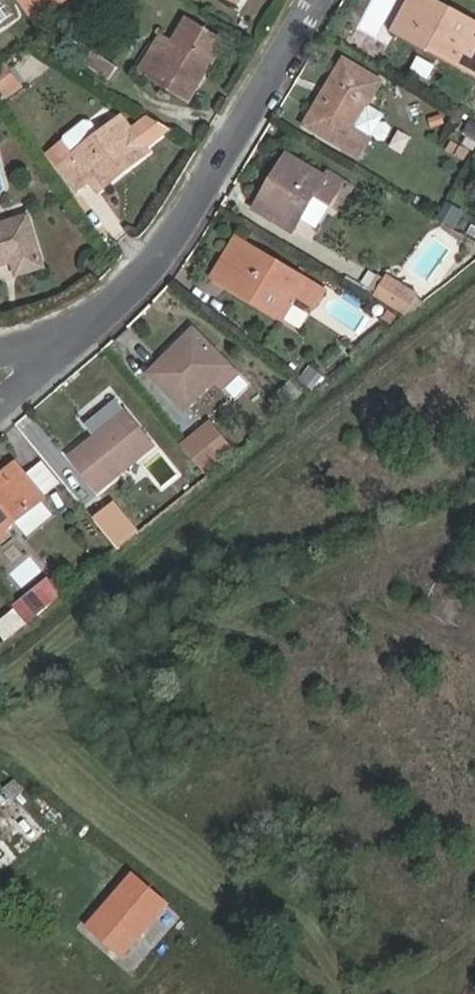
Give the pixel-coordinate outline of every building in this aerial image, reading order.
[(38,21),(68,0),(24,0),(38,21)] [(443,0),(409,0),(392,29),(474,75),(474,17),(443,0)] [(172,41),(153,74),(145,88),(185,112),(228,43),(187,17),(172,41)] [(160,34),(140,65),(153,74),(172,41),(160,34)] [(76,36),(66,53),(87,65),(96,47),(76,36)] [(121,61),(96,47),(87,65),(111,79),(121,61)] [(386,80),(345,57),(304,127),(363,161),(386,119),(370,109),(386,80)] [(0,74),(0,78),(6,87),(20,79),(13,66),(0,74)] [(60,141),(43,152),(74,196),(89,184),(91,187),(120,166),(126,174),(155,153),(126,114),(99,134),(89,122),(84,121),(64,136),(62,141),(60,141)] [(325,175),(286,152),(253,209),(294,234),(315,199),(329,207),(345,180),(329,170),(325,175)] [(91,187),(97,194),(126,174),(120,166),(91,187)] [(30,214),(0,222),(0,268),(11,265),(15,278),(48,270),(30,214)] [(327,289),(238,235),(212,279),(282,320),(298,294),(318,305),(327,289)] [(416,293),(388,278),(377,297),(405,314),(416,293)] [(243,371),(195,324),(145,373),(183,411),(217,379),(226,386),(243,371)] [(324,370),(307,359),(297,376),(314,388),(324,370)] [(129,410),(69,454),(97,491),(157,447),(129,410)] [(232,448),(212,422),(183,443),(199,463),(204,469),(232,448)] [(31,471),(49,489),(61,478),(43,459),(31,471)] [(0,475),(0,537),(48,498),(17,460),(0,475)] [(208,474),(204,469),(199,463),(176,480),(186,492),(208,474)] [(132,534),(116,512),(99,524),(117,546),(132,534)] [(31,619),(65,592),(51,574),(17,601),(31,619)] [(4,786),(0,789),(0,875),(1,877),(49,832),(4,786)] [(102,910),(88,926),(122,957),(167,907),(132,876),(113,896),(108,892),(96,905),(102,910)]
